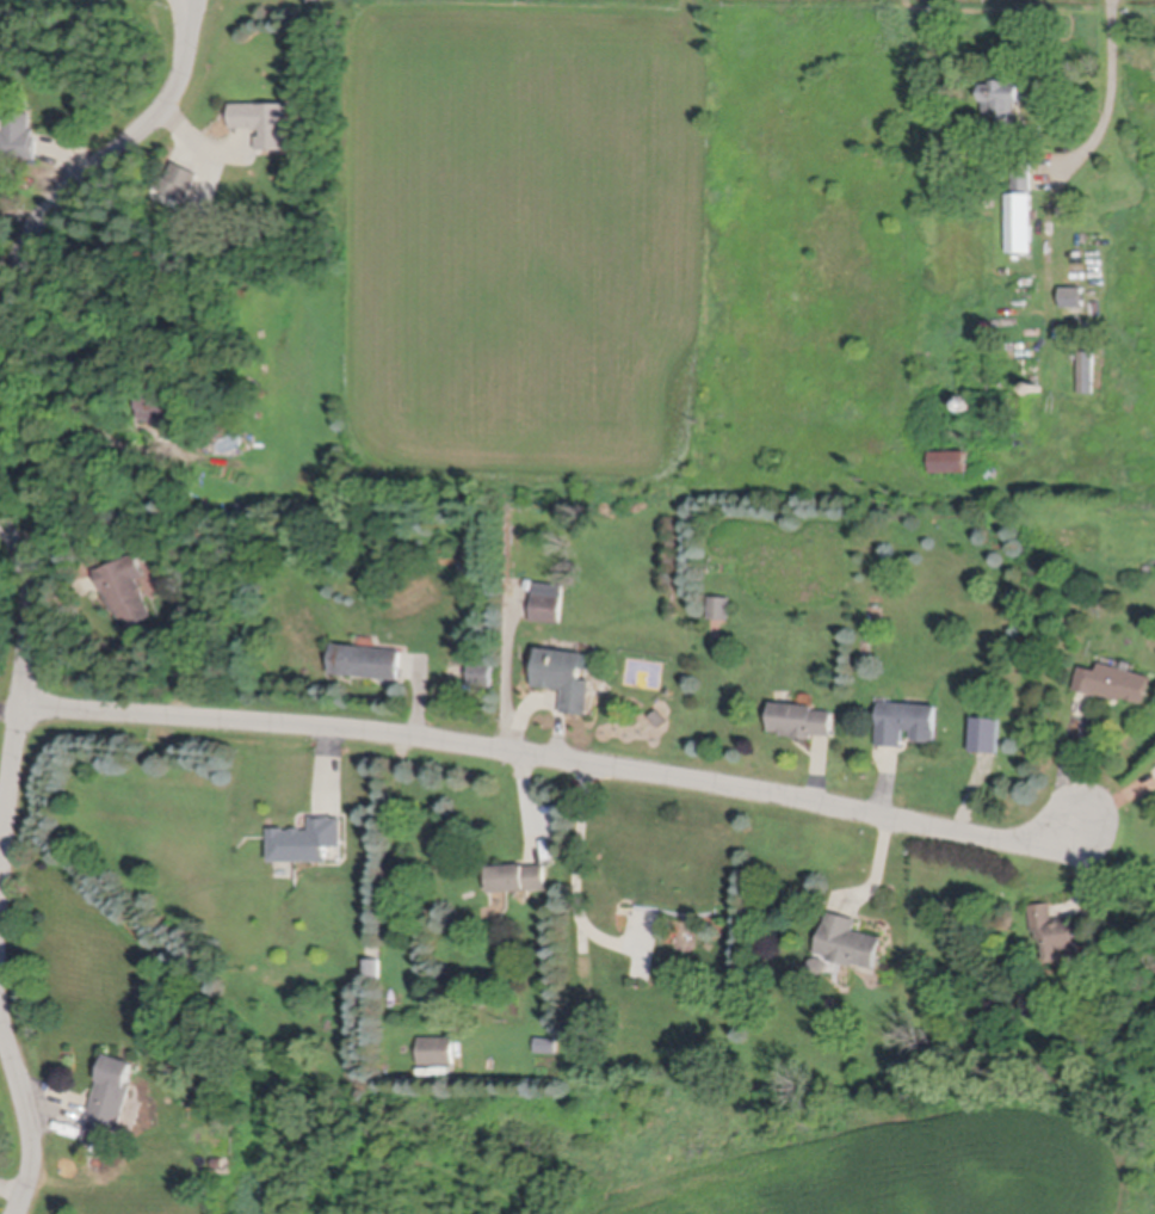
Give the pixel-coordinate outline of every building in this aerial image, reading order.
[(984,79),(995,79),(995,74),(1012,74),(1012,76),(1024,76),(1024,97),(1017,97),(1015,118),(995,118),(986,119),(986,95),(984,95),(984,79)] [(233,100),(260,100),(290,100),(291,146),(258,146),(258,133),(264,133),(264,125),(262,125),(262,127),(255,127),(255,124),(233,124),(233,100)] [(39,156),(0,154),(0,116),(6,116),(6,110),(32,110),(32,128),(37,128),(37,134),(39,134),(39,156)] [(154,184),(160,171),(168,174),(175,159),(200,170),(187,199),(185,199),(181,208),(153,195),(156,185),(154,184)] [(1013,161),(1032,160),(1032,187),(1013,187),(1013,161)] [(1007,191),(1032,191),(1032,249),(1007,249),(1007,191)] [(1063,284),(1085,284),(1085,304),(1063,304),(1063,284)] [(1079,349),(1093,349),(1093,390),(1079,389),(1079,349)] [(998,380),(1011,380),(1011,389),(998,389),(998,380)] [(1043,390),(1043,392),(1042,392),(1042,393),(1040,393),(1039,393),(1039,394),(1038,394),(1037,394),(1036,394),(1036,393),(1034,393),(1033,393),(1033,392),(1032,392),(1032,390),(1032,389),(1031,389),(1031,388),(1031,387),(1031,386),(1032,386),(1032,384),(1032,383),(1033,383),(1033,382),(1034,382),(1036,381),(1037,381),(1038,381),(1039,381),(1039,382),(1040,382),(1042,382),(1042,383),(1043,383),(1043,384),(1043,386),(1044,386),(1044,387),(1044,388),(1044,389),(1043,389),(1043,390)] [(142,403),(144,383),(189,389),(185,418),(165,415),(165,418),(141,415),(142,403)] [(1012,415),(1012,390),(1030,390),(1030,417),(1012,415)] [(972,406),(971,407),(971,408),(970,408),(969,409),(968,409),(966,409),(965,409),(964,409),(964,408),(963,408),(962,407),(962,406),(961,406),(961,405),(961,403),(961,402),(961,401),(962,401),(962,400),(963,399),(964,399),(964,398),(965,398),(966,398),(968,398),(969,398),(970,399),(971,399),(971,400),(972,401),(972,402),(972,403),(972,405),(972,406)] [(932,448),(966,448),(966,469),(933,470),(932,448)] [(95,568),(100,566),(100,567),(126,556),(125,555),(136,550),(147,573),(138,578),(141,583),(142,583),(146,591),(143,592),(154,614),(125,626),(117,608),(115,609),(106,591),(105,591),(95,568)] [(531,618),(533,593),(562,596),(560,622),(531,618)] [(708,617),(709,594),(730,596),(729,618),(708,617)] [(335,641),(402,648),(400,678),(332,671),(335,641)] [(539,645),(585,651),(582,676),(593,678),(588,713),(562,709),(564,688),(535,684),(539,645)] [(470,683),(471,659),(494,660),(492,685),(470,683)] [(1075,686),(1082,664),(1100,667),(1102,660),(1151,673),(1145,700),(1141,698),(1141,701),(1129,697),(1128,700),(1098,691),(1098,692),(1075,686)] [(175,661),(186,661),(186,674),(175,674),(175,661)] [(186,674),(191,661),(202,665),(197,678),(186,674)] [(882,698),(938,703),(935,739),(931,739),(931,740),(916,739),(916,738),(913,738),(913,728),(904,727),(903,745),(878,742),(878,723),(879,722),(882,698)] [(813,703),(815,703),(814,708),(834,709),(832,734),(813,732),(813,737),(795,735),(795,734),(782,733),(782,729),(771,728),(773,700),(813,703)] [(271,861),(271,826),(286,826),(286,828),(294,828),(294,826),(303,826),(303,828),(311,828),(311,815),(333,815),(333,816),(342,816),(344,845),(329,845),(329,861),(271,861)] [(492,864),(526,862),(527,864),(548,863),(549,887),(493,891),(492,864)] [(1051,961),(1049,959),(1046,943),(1038,937),(1038,930),(1032,931),(1030,905),(1051,902),(1054,918),(1064,918),(1064,920),(1074,919),(1074,923),(1079,922),(1079,920),(1088,919),(1092,943),(1088,944),(1089,955),(1079,956),(1079,953),(1063,955),(1063,957),(1060,960),(1051,961)] [(820,951),(830,910),(859,918),(857,930),(884,937),(877,967),(859,962),(858,965),(830,957),(832,955),(820,951)] [(830,970),(823,973),(817,972),(813,966),(814,959),(820,956),(828,959),(832,963),(830,970)] [(369,957),(381,957),(381,978),(369,978),(369,957)] [(421,1036),(455,1036),(455,1065),(421,1065),(421,1036)] [(87,1119),(100,1079),(99,1078),(109,1052),(136,1061),(129,1081),(134,1083),(118,1128),(115,1128),(109,1147),(84,1138),(89,1120),(87,1119)]
